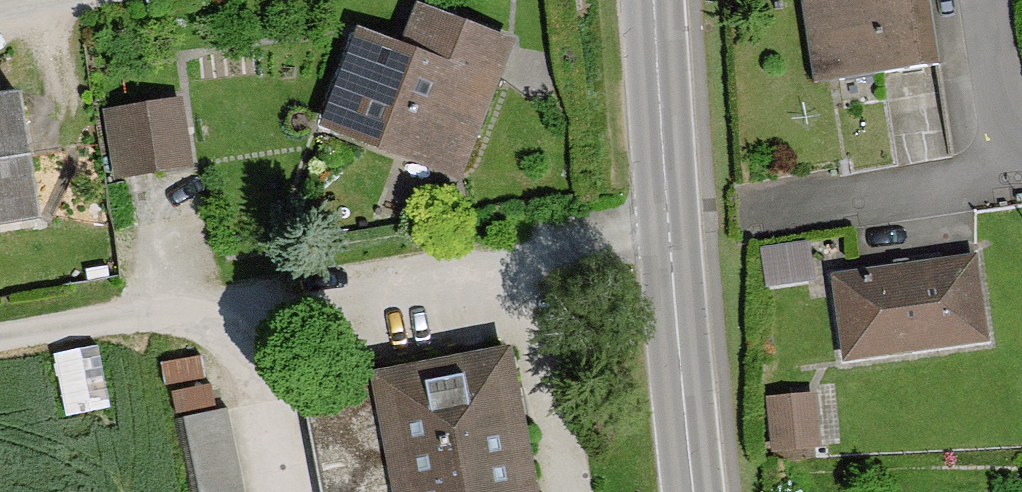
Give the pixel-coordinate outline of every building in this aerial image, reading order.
[(839,80),(938,65),(929,0),(827,0),(839,80)] [(397,148),(444,166),(456,134),(471,140),(507,44),(453,24),(456,16),(442,11),(439,18),(419,11),(407,42),(415,45),(412,55),(363,36),(329,124),(397,150),(397,148)] [(39,216),(20,98),(0,101),(0,222),(39,216)] [(179,103),(115,113),(125,174),(189,163),(179,103)] [(847,357),(984,338),(973,259),(835,278),(847,357)] [(321,491),(529,491),(503,357),(302,395),(321,491)] [(815,445),(810,396),(773,400),(778,448),(815,445)] [(191,491),(246,491),(228,408),(176,419),(191,491)]
